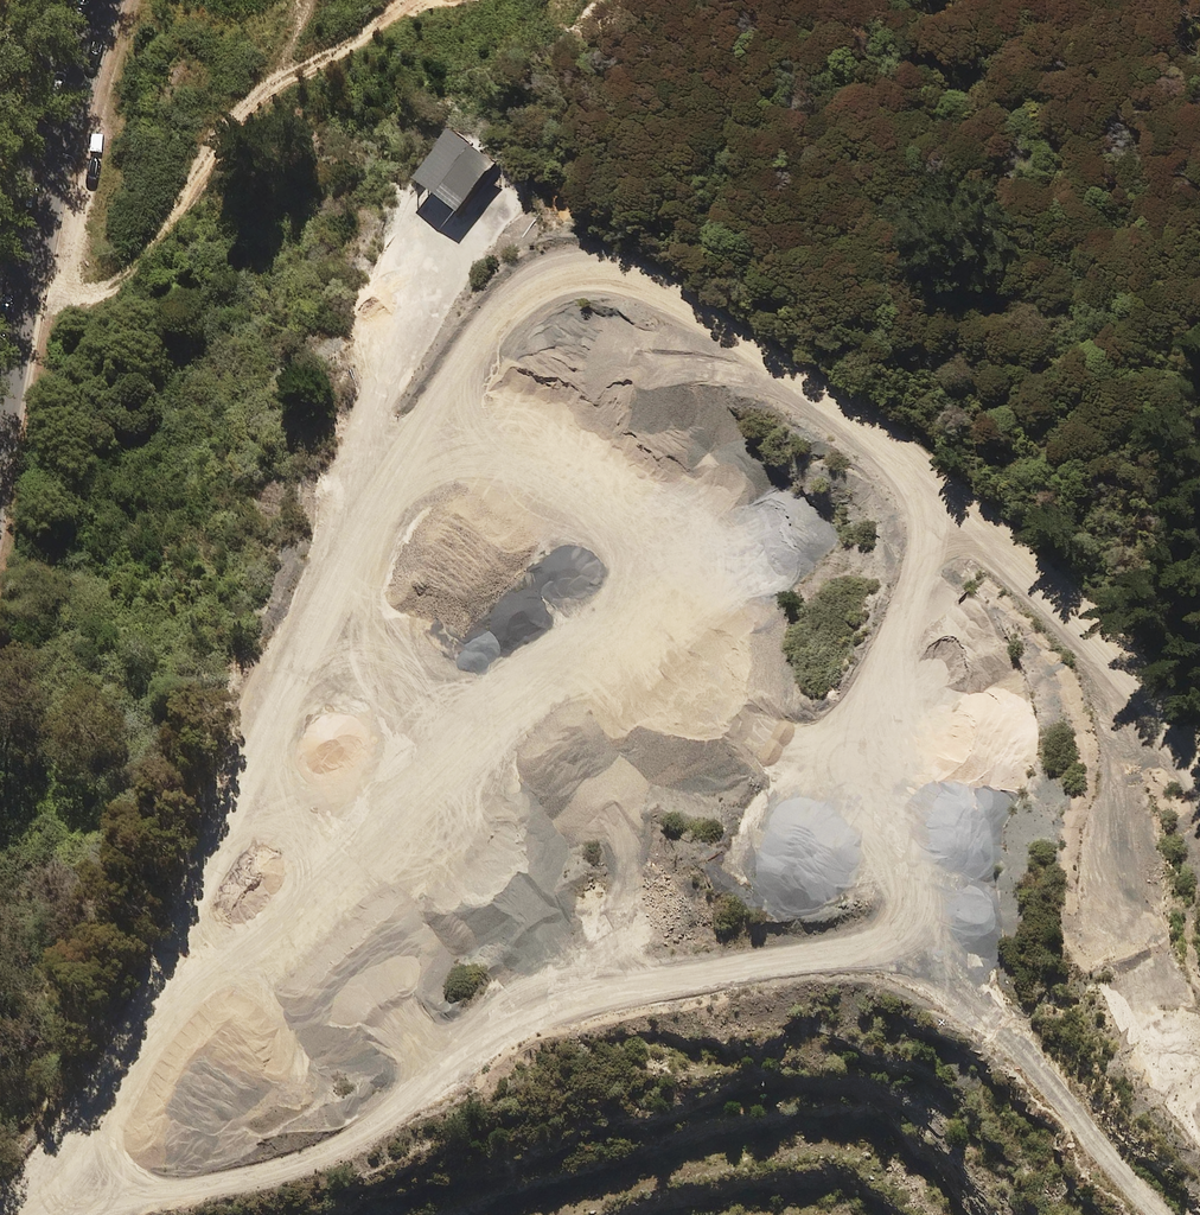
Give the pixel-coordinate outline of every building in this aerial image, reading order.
[(492,163),(447,128),(409,178),(431,194),(455,213),(492,163)]
